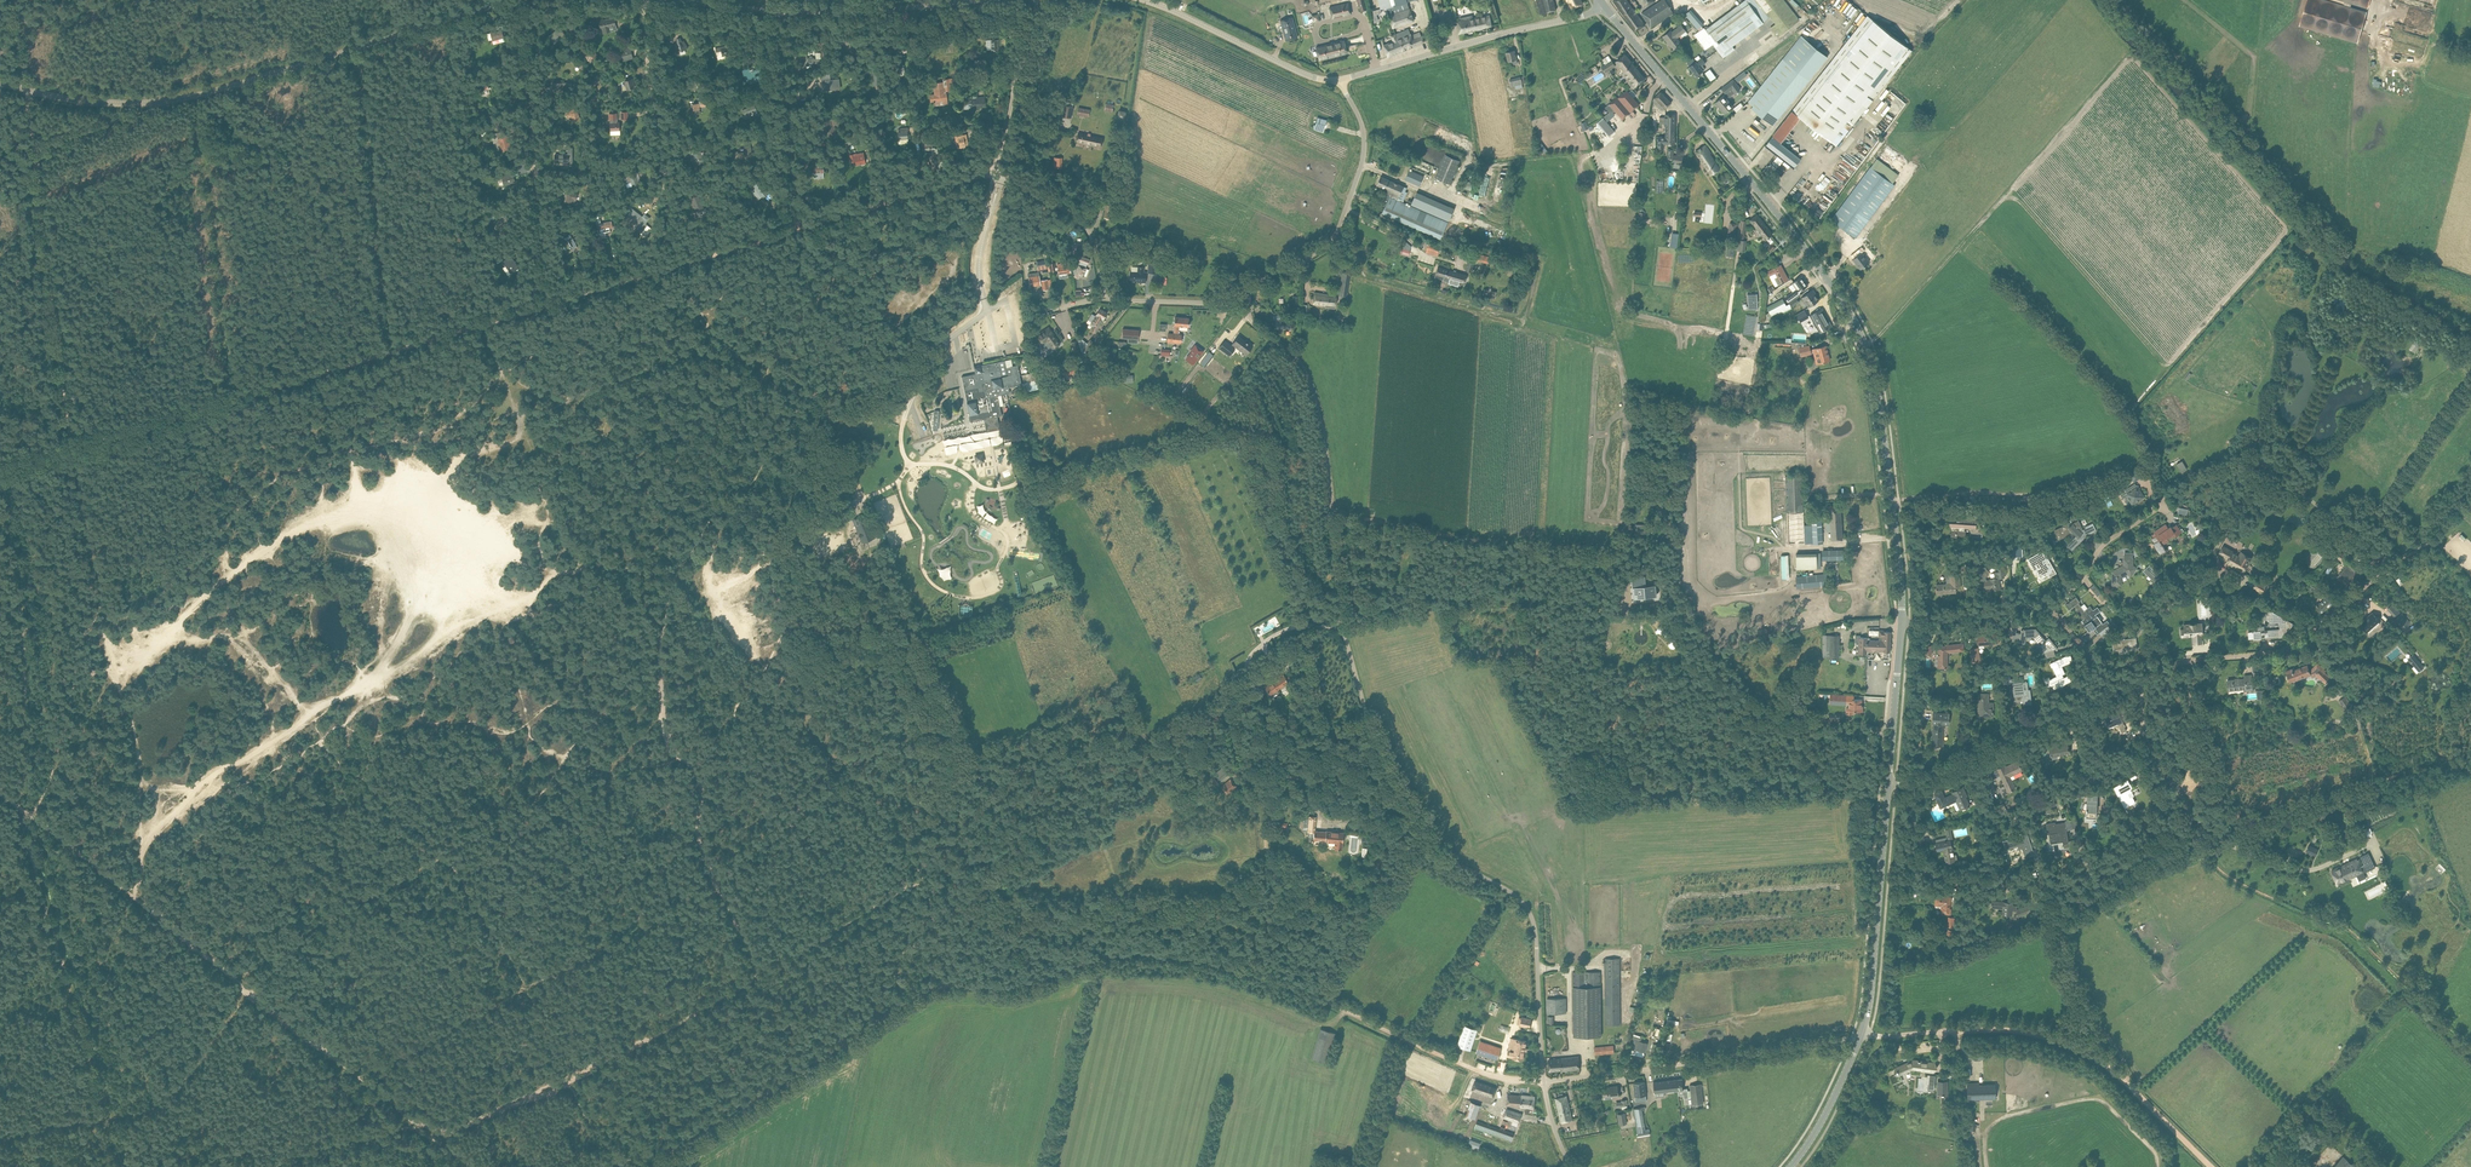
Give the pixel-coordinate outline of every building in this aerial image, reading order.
[(1361,11),(1366,10),(1363,0),(1357,0),(1358,5),(1360,5),(1361,11)] [(1381,8),(1386,7),(1389,16),(1409,9),(1407,2),(1408,1),(1412,0),(1379,0),(1381,8)] [(1540,14),(1556,10),(1554,0),(1536,0),(1540,14)] [(1572,9),(1583,3),(1581,0),(1567,0),(1572,9)] [(1635,31),(1644,25),(1627,0),(1614,0),(1613,1),(1635,31)] [(1651,26),(1673,11),(1666,0),(1660,0),(1642,12),(1651,26)] [(1694,34),(1705,49),(1713,44),(1715,47),(1723,57),(1735,49),(1732,45),(1763,23),(1770,17),(1775,23),(1770,27),(1778,36),(1800,19),(1799,18),(1793,11),(1784,0),(1745,0),(1705,29),(1704,27),(1694,34)] [(2299,25),(2357,43),(2367,11),(2330,0),(2307,0),(2299,25)] [(1348,3),(1329,7),(1332,18),(1351,14),(1348,3)] [(1389,16),(1393,28),(1414,20),(1410,9),(1409,9),(1389,16)] [(1690,10),(1686,15),(1699,29),(1704,25),(1690,10)] [(1319,13),(1312,15),(1314,22),(1321,20),(1319,13)] [(1460,21),(1457,21),(1458,27),(1459,33),(1492,27),(1490,15),(1485,16),(1473,18),(1470,19),(1469,15),(1459,17),(1460,21)] [(1868,15),(1792,110),(1798,115),(1800,117),(1837,145),(1912,50),(1868,15)] [(1430,18),(1430,20),(1432,26),(1439,24),(1437,16),(1430,18)] [(604,18),(600,19),(601,21),(602,28),(615,25),(615,24),(614,17),(605,20),(604,18)] [(1292,17),(1280,20),(1286,41),(1297,37),(1292,17)] [(1663,36),(1668,44),(1669,44),(1668,43),(1669,43),(1674,49),(1681,44),(1677,38),(1686,31),(1681,25),(1672,32),(1671,30),(1663,36)] [(504,38),(502,28),(490,31),(492,40),(504,38)] [(552,32),(553,33),(551,34),(556,42),(562,38),(556,30),(553,32),(552,32)] [(1422,36),(1420,31),(1411,35),(1411,34),(1398,39),(1395,34),(1391,35),(1393,41),(1384,45),(1386,51),(1389,56),(1406,49),(1424,42),(1422,36)] [(839,36),(839,44),(849,44),(849,35),(839,36)] [(677,43),(675,43),(676,51),(679,50),(680,53),(685,52),(684,49),(688,47),(684,40),(682,41),(680,37),(677,38),(677,43)] [(1813,46),(1800,37),(1748,102),(1753,106),(1751,108),(1773,125),(1809,79),(1827,57),(1813,46)] [(1319,60),(1347,53),(1344,40),(1316,47),(1319,60)] [(721,51),(722,56),(728,55),(727,49),(730,49),(729,44),(715,47),(716,52),(721,51)] [(618,50),(622,61),(634,57),(630,46),(618,50)] [(1506,52),(1507,58),(1510,66),(1513,65),(1512,60),(1517,59),(1516,56),(1514,50),(1506,52)] [(590,58),(594,61),(597,56),(589,51),(585,57),(589,59),(590,58)] [(806,55),(806,63),(819,63),(819,59),(814,59),(814,54),(806,55)] [(1616,61),(1619,66),(1636,86),(1645,79),(1625,54),(1616,61)] [(1693,58),(1687,63),(1690,66),(1696,75),(1705,69),(1702,65),(1705,62),(1702,58),(1696,62),(1693,58)] [(471,60),(464,62),(466,71),(473,70),(471,60)] [(1601,67),(1605,73),(1616,66),(1612,60),(1601,67)] [(889,64),(890,71),(896,70),(896,73),(905,72),(904,67),(899,68),(899,62),(889,64)] [(754,70),(750,72),(749,69),(742,71),(746,82),(749,81),(750,83),(762,79),(759,70),(760,70),(760,68),(754,70)] [(1711,68),(1705,72),(1711,81),(1717,77),(1711,68)] [(880,85),(880,70),(872,69),(871,85),(880,85)] [(1742,72),(1735,77),(1738,81),(1745,76),(1742,72)] [(967,83),(967,85),(977,83),(976,73),(968,75),(967,83)] [(830,80),(829,74),(827,75),(827,80),(822,80),(823,87),(839,85),(838,79),(830,80)] [(1523,87),(1520,76),(1510,79),(1512,86),(1515,85),(1516,89),(1523,87)] [(482,79),(483,83),(478,85),(480,93),(489,91),(486,78),(482,79)] [(943,79),(944,81),(933,83),(934,94),(930,95),(931,101),(933,101),(934,102),(935,102),(935,101),(947,99),(946,93),(943,93),(943,90),(945,90),(945,91),(950,90),(949,78),(943,79)] [(632,79),(625,81),(628,89),(635,87),(632,79)] [(1721,88),(1726,94),(1732,89),(1735,93),(1741,89),(1733,79),(1721,88)] [(562,83),(562,80),(556,80),(556,83),(555,83),(555,90),(568,90),(568,83),(562,83)] [(1627,90),(1618,97),(1619,98),(1618,99),(1630,112),(1630,113),(1633,117),(1636,115),(1632,111),(1639,105),(1627,90)] [(1651,107),(1655,111),(1658,108),(1661,111),(1662,110),(1663,110),(1665,109),(1671,102),(1660,91),(1654,98),(1652,100),(1653,101),(1652,102),(1654,104),(1651,107)] [(973,95),(973,96),(965,97),(966,104),(971,104),(972,108),(986,106),(985,96),(977,97),(976,94),(973,95)] [(1716,102),(1725,113),(1733,106),(1724,95),(1716,102)] [(1630,113),(1630,112),(1618,99),(1617,97),(1614,99),(1614,100),(1612,102),(1612,101),(1605,108),(1609,113),(1599,121),(1609,132),(1613,129),(1605,120),(1615,111),(1623,119),(1625,118),(1624,117),(1627,114),(1628,115),(1630,113)] [(700,100),(699,100),(699,103),(693,103),(694,109),(700,109),(700,106),(701,106),(709,106),(709,99),(700,100)] [(1104,110),(1112,112),(1114,104),(1106,102),(1104,110)] [(1062,116),(1071,118),(1073,106),(1064,104),(1062,116)] [(754,105),(742,110),(745,119),(752,116),(750,113),(757,110),(754,105)] [(1077,114),(1088,116),(1089,109),(1078,107),(1077,114)] [(576,108),(566,110),(567,117),(572,115),(573,119),(574,120),(579,119),(576,108)] [(1120,108),(1118,116),(1125,118),(1127,110),(1120,108)] [(1800,117),(1798,115),(1792,110),(1772,136),(1765,145),(1794,168),(1801,158),(1780,142),(1800,117)] [(1660,117),(1660,123),(1665,123),(1665,126),(1666,126),(1666,127),(1666,136),(1666,137),(1675,137),(1675,126),(1676,126),(1676,114),(1670,114),(1666,114),(1665,114),(1665,117),(1660,117)] [(1315,127),(1324,129),(1327,120),(1318,117),(1315,127)] [(834,125),(839,124),(838,118),(823,121),(826,137),(836,135),(834,125)] [(616,119),(610,119),(610,120),(610,131),(620,130),(620,121),(616,121),(616,119)] [(901,131),(901,128),(898,129),(899,139),(907,138),(907,131),(901,131)] [(836,134),(836,135),(835,135),(837,141),(845,138),(843,132),(836,134)] [(1092,146),(1101,148),(1103,138),(1078,133),(1076,143),(1084,145),(1085,143),(1092,145),(1092,146)] [(960,143),(960,146),(964,145),(964,144),(967,143),(965,135),(955,136),(956,143),(960,143)] [(501,146),(500,147),(501,151),(508,149),(508,146),(511,145),(508,136),(498,138),(501,146)] [(1666,137),(1666,136),(1658,137),(1658,148),(1664,148),(1664,144),(1675,144),(1675,137),(1666,137)] [(1543,142),(1539,146),(1546,154),(1550,150),(1543,142)] [(746,150),(739,153),(738,151),(733,152),(736,161),(753,154),(750,145),(745,147),(746,150)] [(1710,154),(1711,153),(1705,145),(1695,152),(1711,175),(1720,169),(1710,154)] [(695,149),(689,151),(692,160),(694,166),(704,162),(700,148),(695,149)] [(1667,161),(1682,164),(1683,156),(1673,154),(1674,149),(1668,148),(1668,151),(1667,157),(1667,161)] [(866,163),(864,155),(860,156),(859,154),(856,155),(856,153),(850,155),(852,162),(856,161),(857,165),(861,164),(861,165),(862,165),(865,165),(865,164),(865,163),(866,163)] [(1452,179),(1460,161),(1445,154),(1435,178),(1451,185),(1454,180),(1452,179)] [(1408,165),(1430,175),(1434,166),(1412,156),(1408,165)] [(1053,167),(1062,167),(1062,157),(1054,157),(1053,167)] [(824,178),(823,172),(823,163),(813,164),(814,172),(815,178),(824,178)] [(1831,219),(1856,237),(1895,185),(1871,167),(1831,219)] [(1405,180),(1419,186),(1424,176),(1409,170),(1405,180)] [(501,176),(504,185),(515,182),(513,172),(501,176)] [(620,176),(621,181),(625,180),(627,187),(639,184),(639,185),(641,184),(637,172),(626,175),(625,174),(620,176)] [(1382,213),(1441,238),(1448,222),(1403,202),(1407,192),(1405,191),(1407,187),(1381,176),(1377,184),(1386,188),(1384,192),(1383,195),(1389,198),(1382,213)] [(757,177),(750,182),(752,186),(753,185),(761,197),(769,192),(765,186),(763,187),(759,181),(760,181),(757,177)] [(1474,183),(1474,182),(1465,179),(1462,187),(1471,190),(1474,183)] [(564,202),(574,205),(575,200),(576,200),(578,192),(567,190),(564,202)] [(1412,204),(1449,220),(1455,208),(1417,192),(1412,204)] [(691,198),(698,217),(708,213),(706,208),(704,208),(699,195),(691,198)] [(1116,206),(1107,204),(1104,216),(1106,216),(1106,217),(1109,217),(1114,218),(1116,206)] [(1750,220),(1766,240),(1773,234),(1757,214),(1750,220)] [(496,228),(501,231),(510,220),(503,215),(498,221),(500,223),(496,228)] [(641,215),(636,221),(638,223),(636,225),(634,228),(641,233),(648,225),(645,223),(647,220),(641,215)] [(600,219),(596,220),(598,234),(606,232),(610,231),(609,228),(613,227),(612,221),(601,223),(600,219)] [(1737,237),(1743,239),(1746,221),(1740,220),(1737,237)] [(1728,232),(1737,234),(1738,223),(1730,222),(1728,232)] [(573,247),(577,245),(570,235),(563,239),(566,244),(564,247),(569,252),(573,248),(573,247)] [(1668,236),(1667,245),(1676,246),(1677,238),(1668,236)] [(1735,250),(1744,251),(1746,240),(1737,238),(1735,250)] [(1426,252),(1438,255),(1441,245),(1429,241),(1426,252)] [(1734,256),(1735,248),(1727,247),(1727,255),(1734,256)] [(1870,262),(1862,252),(1863,252),(1860,248),(1855,251),(1858,255),(1853,259),(1860,269),(1870,262)] [(1477,260),(1489,263),(1490,256),(1478,254),(1477,260)] [(503,261),(511,273),(519,267),(511,255),(503,261)] [(1078,265),(1072,264),(1073,273),(1075,274),(1074,276),(1079,277),(1080,274),(1083,275),(1082,275),(1083,276),(1083,275),(1086,268),(1086,267),(1087,264),(1088,264),(1089,259),(1079,255),(1077,260),(1080,261),(1079,265),(1078,264),(1078,265)] [(1465,270),(1472,272),(1475,262),(1468,260),(1465,270)] [(1057,263),(1060,278),(1068,277),(1067,273),(1071,273),(1069,262),(1057,263)] [(1148,272),(1158,272),(1159,263),(1148,262),(1148,272)] [(1049,264),(1037,266),(1038,271),(1042,270),(1042,272),(1050,271),(1049,264)] [(1776,280),(1778,285),(1788,279),(1781,265),(1768,271),(1771,275),(1776,272),(1779,278),(1776,280)] [(1449,282),(1450,282),(1453,270),(1438,266),(1435,274),(1444,277),(1443,280),(1449,282)] [(1144,272),(1144,267),(1138,267),(1138,272),(1130,271),(1130,280),(1141,281),(1141,282),(1145,282),(1146,272),(1144,272)] [(1453,270),(1450,282),(1459,284),(1460,281),(1464,283),(1467,274),(1453,270)] [(1042,284),(1041,280),(1040,280),(1039,272),(1028,274),(1028,277),(1029,277),(1030,286),(1042,284)] [(1339,295),(1346,296),(1350,273),(1342,272),(1339,295)] [(1802,276),(1792,283),(1797,289),(1786,297),(1789,303),(1797,297),(1801,294),(1799,291),(1808,285),(1802,276)] [(1819,300),(1815,294),(1815,293),(1813,289),(1802,297),(1809,307),(1819,300)] [(1770,293),(1772,299),(1780,295),(1778,290),(1770,293)] [(1325,307),(1335,308),(1337,296),(1328,295),(1328,294),(1315,292),(1313,304),(1325,305),(1325,307)] [(1757,293),(1747,294),(1748,309),(1758,309),(1757,293)] [(1799,301),(1797,297),(1789,303),(1792,307),(1799,301)] [(1769,312),(1766,314),(1771,322),(1774,320),(1773,319),(1792,308),(1792,307),(1789,303),(1786,304),(1783,298),(1767,307),(1769,312)] [(1092,330),(1095,333),(1097,330),(1103,319),(1107,312),(1100,308),(1095,315),(1092,313),(1088,320),(1092,322),(1091,323),(1095,325),(1093,327),(1092,330)] [(1811,315),(1814,321),(1813,322),(1816,328),(1817,327),(1820,332),(1831,326),(1821,309),(1822,309),(1811,315)] [(1797,315),(1800,321),(1808,317),(1804,311),(1797,315)] [(1281,320),(1274,320),(1274,328),(1294,327),(1293,317),(1286,317),(1286,315),(1280,315),(1281,320)] [(1175,317),(1174,333),(1177,334),(1177,333),(1179,334),(1179,326),(1188,327),(1189,318),(1175,317)] [(1037,335),(1049,351),(1060,343),(1048,327),(1037,335)] [(1139,330),(1123,328),(1122,337),(1139,339),(1139,330)] [(1168,333),(1167,342),(1181,343),(1182,334),(1179,334),(1177,333),(1177,334),(1174,333),(1168,333)] [(1233,344),(1246,354),(1253,345),(1248,342),(1247,343),(1239,336),(1233,344)] [(1091,339),(1087,343),(1080,337),(1077,340),(1082,353),(1086,352),(1094,342),(1091,339)] [(1071,342),(1073,348),(1075,353),(1079,351),(1076,340),(1071,342)] [(1220,347),(1229,355),(1235,348),(1225,341),(1220,347)] [(1806,343),(1799,343),(1800,347),(1798,347),(1801,357),(1812,354),(1811,353),(1814,352),(1817,363),(1823,362),(1824,362),(1824,361),(1830,360),(1826,345),(1810,349),(1809,344),(1806,345),(1806,343)] [(1102,354),(1107,359),(1114,351),(1110,347),(1102,354)] [(1189,356),(1184,363),(1191,368),(1201,354),(1193,348),(1188,355),(1189,356)] [(1095,361),(1100,369),(1105,366),(1101,358),(1095,361)] [(1019,370),(1019,368),(1018,368),(1018,365),(1007,367),(1005,360),(998,361),(1004,387),(1000,387),(1002,395),(1010,393),(1009,387),(1022,385),(1019,370)] [(1004,387),(998,361),(974,366),(976,373),(962,376),(963,382),(967,402),(970,417),(969,417),(969,420),(971,420),(971,422),(984,419),(985,420),(988,420),(988,418),(1002,415),(998,395),(1002,395),(1000,387),(1004,387)] [(1067,375),(1073,373),(1076,381),(1080,380),(1075,364),(1064,368),(1067,375)] [(1123,374),(1123,382),(1134,382),(1134,374),(1123,374)] [(1732,410),(1738,406),(1734,401),(1728,405),(1732,410)] [(975,454),(977,463),(985,462),(984,452),(975,454)] [(2184,460),(2177,463),(2182,472),(2188,468),(2184,460)] [(2129,475),(2133,482),(2142,476),(2137,470),(2129,475)] [(1802,475),(1785,476),(1788,543),(1788,547),(1793,547),(1793,543),(1805,543),(1804,536),(1802,475)] [(858,500),(866,497),(861,483),(853,486),(858,500)] [(2140,487),(2138,485),(2137,486),(2135,483),(2125,489),(2124,486),(2117,490),(2123,498),(2127,496),(2132,504),(2144,497),(2138,488),(2140,487)] [(889,507),(893,516),(903,512),(896,494),(878,500),(882,510),(889,507)] [(1841,508),(1830,509),(1831,540),(1843,539),(1841,508)] [(1813,516),(1812,516),(1813,543),(1823,543),(1822,516),(1817,516),(1817,514),(1813,514),(1813,516)] [(874,537),(865,515),(854,519),(863,542),(874,537)] [(1957,520),(1959,520),(1959,523),(1949,522),(1949,527),(1952,527),(1951,536),(1956,537),(1957,534),(1966,535),(1966,530),(1964,530),(1964,528),(1976,529),(1977,517),(1957,516),(1957,520)] [(2068,523),(2054,529),(2059,539),(2073,532),(2076,535),(2077,536),(2070,542),(2075,547),(2077,545),(2082,540),(2081,540),(2082,538),(2086,536),(2085,535),(2096,530),(2093,522),(2085,526),(2085,528),(2083,529),(2078,520),(2073,523),(2070,525),(2068,523)] [(2154,537),(2152,538),(2154,542),(2153,543),(2160,554),(2165,551),(2166,550),(2162,545),(2169,540),(2168,539),(2167,537),(2172,533),(2173,536),(2174,537),(2182,532),(2184,531),(2182,528),(2180,529),(2179,528),(2177,525),(2176,524),(2171,527),(2171,526),(2168,527),(2166,524),(2156,530),(2157,531),(2152,534),(2154,537)] [(2225,546),(2221,554),(2228,558),(2230,559),(2229,561),(2237,566),(2236,567),(2244,572),(2249,562),(2252,557),(2242,551),(2240,555),(2225,546)] [(2022,548),(2010,549),(2010,556),(2017,556),(2022,556),(2022,548)] [(1823,551),(1824,560),(1843,559),(1843,549),(1823,551)] [(2333,554),(2342,560),(2345,555),(2337,549),(2333,554)] [(2040,577),(2047,573),(2049,576),(2056,572),(2055,569),(2046,554),(2043,550),(2037,553),(2030,557),(2028,559),(2030,563),(2035,570),(2036,569),(2040,577)] [(1795,553),(1796,569),(1821,568),(1820,552),(1817,553),(1817,552),(1795,553)] [(2113,571),(2113,576),(2115,576),(2115,585),(2122,585),(2122,577),(2128,574),(2132,576),(2136,568),(2132,566),(2132,558),(2132,552),(2129,552),(2129,558),(2124,558),(2124,563),(2125,565),(2125,566),(2120,569),(2119,568),(2113,571)] [(1790,578),(1789,554),(1782,554),(1782,578),(1790,578)] [(1980,579),(1982,588),(1991,587),(1991,590),(2000,589),(1998,578),(2000,578),(2004,578),(2004,574),(2005,574),(2004,564),(1998,565),(1999,571),(1995,572),(1996,578),(1990,579),(1986,580),(1986,576),(1988,575),(1989,574),(1989,572),(1988,571),(1988,570),(1987,569),(1986,568),(1986,566),(1981,567),(1981,566),(1976,566),(1978,579),(1980,579)] [(2161,575),(2150,564),(2146,567),(2158,579),(2161,575)] [(2201,564),(2194,580),(2203,584),(2209,568),(2201,564)] [(2347,586),(2348,587),(2354,580),(2353,579),(2358,573),(2348,564),(2337,577),(2342,581),(2344,578),(2350,583),(2347,586)] [(1956,592),(1956,587),(1961,587),(1960,572),(1950,573),(1950,575),(1946,575),(1946,583),(1936,584),(1937,595),(1942,595),(1942,593),(1956,592)] [(1796,576),(1797,589),(1828,585),(1827,573),(1796,576)] [(1645,576),(1632,577),(1632,579),(1633,579),(1633,584),(1633,586),(1634,597),(1641,596),(1657,594),(1656,584),(1646,585),(1645,576)] [(2260,591),(2259,592),(2267,596),(2274,584),(2267,580),(2264,583),(2258,579),(2253,587),(2260,591)] [(2311,588),(2318,592),(2322,585),(2314,581),(2311,588)] [(2090,587),(2094,592),(2097,596),(2101,593),(2094,584),(2090,587)] [(2326,598),(2320,604),(2318,602),(2315,605),(2321,612),(2334,601),(2326,591),(2322,594),(2326,598)] [(2080,602),(2076,597),(2065,604),(2069,609),(2074,605),(2077,609),(2076,610),(2083,619),(2088,615),(2087,614),(2093,610),(2093,609),(2090,606),(2084,610),(2078,602),(2080,602)] [(960,604),(960,614),(973,615),(973,604),(960,604)] [(2087,614),(2088,615),(2083,619),(2082,619),(2083,620),(2083,619),(2086,623),(2084,624),(2089,631),(2097,625),(2102,631),(2108,626),(2110,624),(2107,620),(2101,624),(2100,623),(2101,622),(2096,616),(2097,616),(2096,616),(2095,616),(2094,615),(2100,611),(2097,606),(2093,609),(2093,610),(2087,614)] [(2253,631),(2248,631),(2248,638),(2254,637),(2254,639),(2261,639),(2261,638),(2279,636),(2282,635),(2284,633),(2284,632),(2286,632),(2295,624),(2289,621),(2270,609),(2267,614),(2267,620),(2271,622),(2278,622),(2279,622),(2280,629),(2280,630),(2273,631),(2273,629),(2265,630),(2264,626),(2253,627),(2253,631)] [(2380,621),(2372,613),(2369,616),(2369,617),(2361,624),(2363,625),(2362,626),(2363,627),(2363,626),(2368,632),(2369,634),(2377,627),(2378,629),(2383,624),(2380,621)] [(2402,613),(2394,619),(2402,629),(2409,623),(2402,613)] [(2140,622),(2134,627),(2138,631),(2143,626),(2140,622)] [(2184,624),(2184,628),(2180,629),(2181,636),(2194,635),(2194,643),(2202,642),(2201,635),(2203,635),(2202,622),(2184,624)] [(2043,649),(2043,652),(2058,648),(2049,637),(2046,640),(2036,628),(2021,630),(2021,633),(2016,633),(2016,626),(2011,627),(2012,633),(2013,640),(2019,642),(2019,643),(2019,644),(2025,645),(2026,638),(2027,637),(2033,636),(2033,637),(2038,643),(2038,644),(2040,647),(2041,646),(2043,649)] [(2102,631),(2101,631),(2105,636),(2112,631),(2108,626),(2102,631)] [(1860,635),(1855,635),(1855,642),(1859,642),(1859,653),(1867,654),(1867,650),(1871,651),(1871,650),(1883,650),(1883,651),(1890,652),(1891,631),(1883,631),(1883,630),(1879,630),(1879,636),(1883,637),(1883,640),(1867,640),(1867,637),(1860,637),(1860,635)] [(1978,636),(1979,645),(1984,644),(1984,646),(1988,645),(1987,644),(1998,643),(1998,642),(1999,641),(1999,637),(1997,637),(1997,634),(1978,636)] [(2133,637),(2131,634),(2126,636),(2126,638),(2125,639),(2119,640),(2115,639),(2115,640),(2112,641),(2113,651),(2114,651),(2113,651),(2120,650),(2119,649),(2124,648),(2125,649),(2131,648),(2131,649),(2131,650),(2138,649),(2136,637),(2133,637)] [(1826,635),(1827,657),(1839,657),(1839,635),(1826,635)] [(1938,655),(1938,662),(1938,668),(1939,668),(1939,670),(1949,670),(1950,669),(1951,665),(1948,665),(1948,652),(1959,650),(1959,644),(1945,645),(1945,646),(1939,646),(1939,654),(1937,654),(1937,655),(1938,655)] [(1978,647),(1970,648),(1972,660),(1972,663),(1980,661),(1980,659),(1978,647)] [(2046,677),(2044,678),(2048,688),(2053,686),(2054,688),(2071,680),(2069,675),(2063,678),(2061,674),(2065,673),(2061,666),(2067,663),(2064,657),(2062,657),(2051,663),(2056,675),(2050,678),(2049,676),(2046,677)] [(2417,657),(2411,662),(2419,671),(2425,667),(2417,657)] [(2311,674),(2307,665),(2293,670),(2293,668),(2287,671),(2290,681),(2304,676),(2311,674)] [(2317,674),(2318,676),(2317,677),(2319,679),(2320,678),(2325,682),(2330,677),(2324,672),(2325,670),(2322,668),(2317,674)] [(2010,678),(2009,674),(2000,675),(2000,677),(2001,683),(2010,682),(2013,682),(2015,701),(2015,700),(2024,699),(2025,704),(2024,704),(2031,704),(2031,698),(2030,691),(2030,689),(2024,690),(2022,677),(2010,678)] [(1272,683),(1265,688),(1269,694),(1277,689),(1288,682),(1287,680),(1285,677),(1283,675),(1279,678),(1278,677),(1276,678),(1277,680),(1272,683)] [(2227,680),(2229,690),(2244,688),(2245,691),(2253,690),(2252,675),(2245,675),(2245,678),(2227,680)] [(1969,682),(1970,690),(1978,689),(1977,681),(1969,682)] [(1830,694),(1830,703),(1846,704),(1846,699),(1846,695),(1830,694)] [(1984,714),(1984,716),(1993,716),(1993,714),(1993,702),(1987,702),(1987,695),(1979,695),(1979,714),(1984,714)] [(2339,700),(2345,708),(2351,703),(2345,696),(2339,700)] [(1846,707),(1846,713),(1847,713),(1847,714),(1853,714),(1853,711),(1861,711),(1861,705),(1862,699),(1853,699),(1850,699),(1849,700),(1849,708),(1846,707)] [(1931,739),(1931,745),(1943,746),(1943,740),(1942,740),(1943,724),(1949,725),(1950,713),(1933,711),(1932,716),(1933,716),(1932,733),(1933,733),(1933,739),(1931,739)] [(2113,713),(2104,717),(2108,727),(2117,723),(2121,732),(2126,730),(2118,711),(2113,713)] [(305,727),(307,732),(314,730),(316,734),(318,734),(314,724),(305,727)] [(2060,744),(2049,747),(2051,757),(2069,753),(2067,741),(2060,743),(2060,744)] [(1998,788),(2002,797),(2010,793),(2009,791),(2015,788),(2010,777),(2023,771),(2018,761),(2005,767),(2005,765),(1997,769),(1998,769),(1991,772),(1992,774),(1991,774),(1991,775),(1992,775),(1999,772),(2005,785),(1998,788)] [(2084,775),(2078,778),(2082,788),(2089,785),(2084,775)] [(1205,785),(1210,790),(1218,783),(1214,777),(1205,785)] [(1221,786),(1227,794),(1237,786),(1231,778),(1221,786)] [(2117,778),(2111,781),(2113,786),(2120,783),(2117,778)] [(2128,793),(2132,791),(2130,788),(2132,787),(2130,783),(2128,779),(2120,783),(2113,786),(2116,790),(2115,790),(2125,808),(2135,802),(2132,796),(2130,797),(2128,793)] [(1953,794),(1944,798),(1941,790),(1934,794),(1941,807),(1956,800),(1960,809),(1966,806),(1967,807),(1970,806),(1965,796),(1966,795),(1963,787),(1952,792),(1953,794)] [(2068,794),(2069,800),(2084,795),(2083,790),(2068,794)] [(2085,803),(2083,808),(2086,809),(2086,817),(2096,818),(2097,803),(2098,800),(2097,800),(2097,799),(2097,794),(2087,793),(2087,798),(2087,803),(2085,803)] [(1313,839),(1325,841),(1335,842),(1334,848),(1342,849),(1343,845),(1343,839),(1345,839),(1346,837),(1344,836),(1344,832),(1326,831),(1315,830),(1316,816),(1304,815),(1303,831),(1308,831),(1307,837),(1313,838),(1313,839)] [(2064,825),(2064,822),(2055,823),(2055,822),(2046,823),(2047,827),(2046,827),(2048,834),(2050,834),(2051,842),(2058,841),(2062,840),(2063,843),(2068,842),(2067,830),(2066,825),(2064,825)] [(2032,849),(2033,851),(2027,831),(2022,833),(2023,838),(2012,842),(2011,838),(2003,841),(2006,849),(2022,844),(2027,857),(2032,855),(2030,850),(2032,849)] [(1955,861),(1950,840),(1949,840),(1949,837),(1936,839),(1937,843),(1936,843),(1937,849),(1937,851),(1944,849),(1946,862),(1955,861)] [(2309,844),(2306,851),(2316,856),(2319,848),(2309,844)] [(2332,870),(2332,871),(2338,884),(2339,884),(2350,879),(2350,878),(2357,875),(2359,881),(2366,877),(2364,873),(2364,872),(2367,870),(2367,871),(2376,867),(2368,852),(2360,856),(2361,857),(2359,858),(2341,867),(2340,865),(2332,869),(2332,870)] [(1951,897),(1937,896),(1935,907),(1942,908),(1941,913),(1950,914),(1951,909),(1950,908),(1951,897)] [(2119,902),(2121,906),(2131,900),(2128,896),(2119,902)] [(1605,958),(1605,1024),(1620,1024),(1620,958),(1605,958)] [(1573,1036),(1601,1036),(1600,978),(1600,972),(1573,972),(1573,992),(1573,1036)] [(1547,998),(1547,1013),(1566,1013),(1566,998),(1547,998)] [(1520,1025),(1530,1027),(1531,1019),(1522,1017),(1520,1025)] [(1499,1030),(1509,1034),(1511,1028),(1501,1024),(1499,1030)] [(1458,1045),(1470,1049),(1477,1029),(1465,1025),(1458,1045)] [(1312,1058),(1326,1062),(1335,1033),(1321,1029),(1312,1058)] [(1747,1029),(1734,1030),(1735,1044),(1748,1042),(1747,1029)] [(1512,1057),(1523,1060),(1527,1041),(1516,1039),(1514,1051),(1509,1050),(1507,1056),(1512,1057)] [(1500,1049),(1494,1047),(1480,1042),(1477,1052),(1497,1059),(1500,1049)] [(1594,1047),(1595,1055),(1614,1053),(1614,1045),(1594,1047)] [(1549,1060),(1549,1070),(1562,1069),(1562,1071),(1580,1069),(1579,1056),(1563,1058),(1549,1060)] [(1920,1075),(1921,1070),(1934,1072),(1935,1062),(1920,1060),(1918,1060),(1914,1060),(1891,1069),(1891,1070),(1896,1068),(1897,1070),(1896,1070),(1897,1072),(1898,1072),(1899,1075),(1909,1070),(1911,1074),(1920,1075)] [(1682,1078),(1672,1079),(1673,1084),(1675,1084),(1675,1085),(1676,1085),(1677,1086),(1678,1086),(1678,1090),(1683,1089),(1682,1078)] [(1672,1079),(1653,1082),(1655,1092),(1678,1090),(1678,1086),(1677,1086),(1676,1085),(1675,1085),(1675,1084),(1673,1084),(1672,1079)] [(1470,1096),(1490,1103),(1496,1087),(1476,1080),(1470,1096)] [(1937,1095),(1948,1095),(1948,1081),(1937,1080),(1937,1095)] [(1646,1095),(1644,1081),(1634,1083),(1635,1096),(1636,1102),(1646,1100),(1646,1095)] [(1967,1098),(1974,1097),(1974,1101),(1980,1101),(1980,1099),(1984,1099),(1984,1098),(1996,1098),(1995,1084),(1984,1084),(1979,1084),(1979,1082),(1967,1083),(1967,1098)] [(1688,1090),(1683,1091),(1684,1098),(1688,1097),(1689,1103),(1692,1103),(1692,1104),(1703,1103),(1701,1084),(1690,1085),(1690,1090),(1688,1090)] [(1612,1087),(1604,1088),(1605,1097),(1619,1095),(1618,1086),(1612,1086),(1612,1087)] [(1506,1105),(1534,1108),(1535,1097),(1522,1095),(1522,1096),(1508,1094),(1506,1105)] [(1555,1098),(1561,1122),(1572,1119),(1568,1101),(1566,1095),(1555,1098)] [(1616,1102),(1616,1108),(1627,1106),(1626,1099),(1622,1100),(1622,1102),(1616,1102)] [(1466,1114),(1476,1118),(1481,1104),(1471,1100),(1466,1114)] [(1633,1109),(1638,1136),(1650,1134),(1649,1130),(1649,1128),(1645,1129),(1641,1110),(1645,1109),(1645,1106),(1633,1109)] [(1504,1117),(1519,1122),(1522,1114),(1507,1108),(1504,1117)] [(1617,1114),(1619,1125),(1627,1123),(1625,1113),(1617,1114)] [(1477,1121),(1474,1128),(1512,1141),(1514,1134),(1477,1121)] [(2343,1156),(2333,1166),(2356,1166),(2343,1156)]
